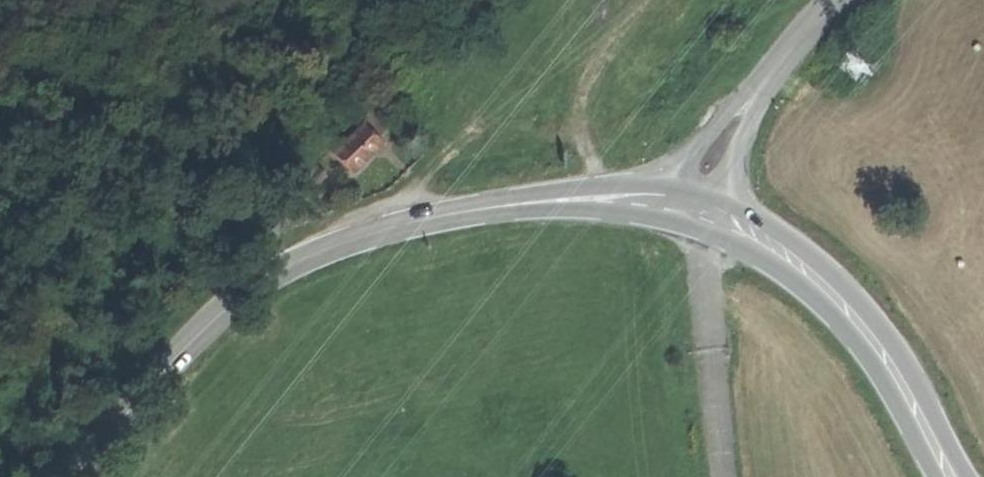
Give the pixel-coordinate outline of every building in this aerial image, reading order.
[(337,157),(356,175),(383,145),(363,128),(337,157)] [(309,173),(316,184),(326,178),(319,167),(309,173)]
